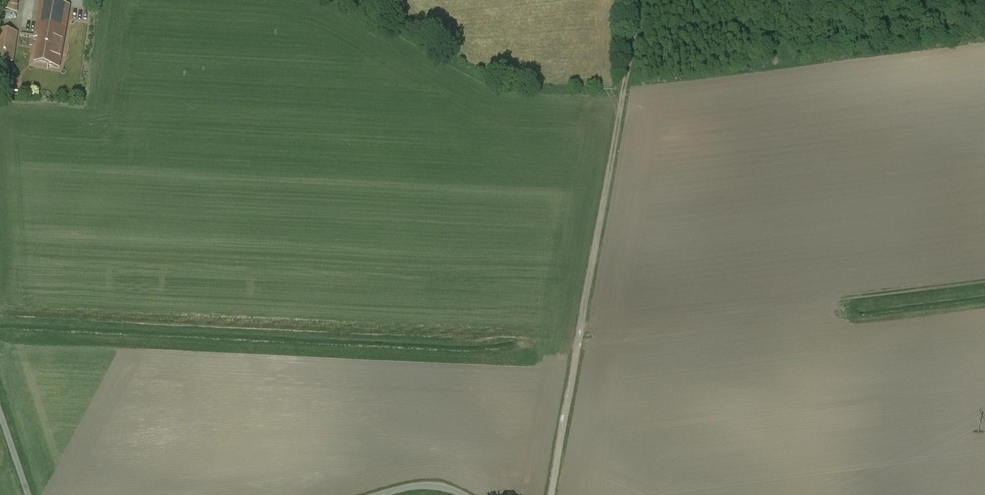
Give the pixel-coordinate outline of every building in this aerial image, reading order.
[(17,13),(17,6),(17,0),(0,0),(0,13),(17,13)] [(69,6),(41,2),(35,38),(39,39),(62,43),(69,6)] [(0,30),(0,60),(12,63),(17,33),(0,30)] [(62,43),(39,39),(35,64),(58,68),(62,43)]
